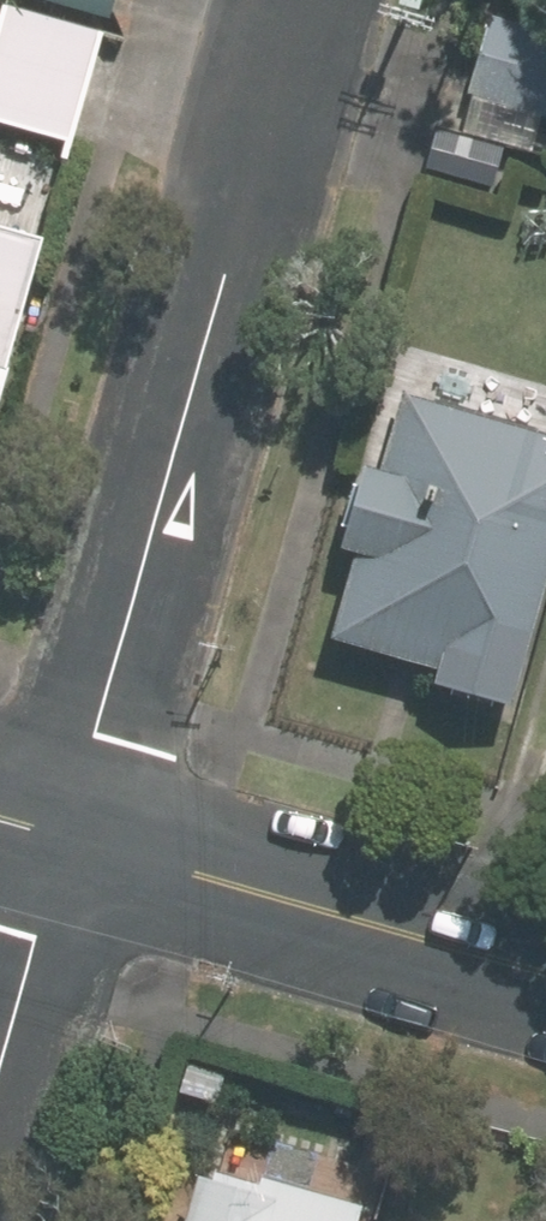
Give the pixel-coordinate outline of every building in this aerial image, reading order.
[(115,19),(120,0),(47,0),(115,19)] [(2,2),(0,8),(0,121),(72,142),(104,32),(2,2)] [(471,102),(545,124),(545,37),(494,23),(471,102)] [(45,239),(0,226),(0,397),(45,239)] [(545,561),(545,466),(536,463),(542,443),(461,421),(475,367),(410,348),(372,483),(353,477),(330,557),(350,563),(324,649),(426,678),(422,694),(501,716),(545,561)] [(173,1220),(344,1220),(348,1208),(252,1180),(247,1197),(186,1178),(173,1220)]
